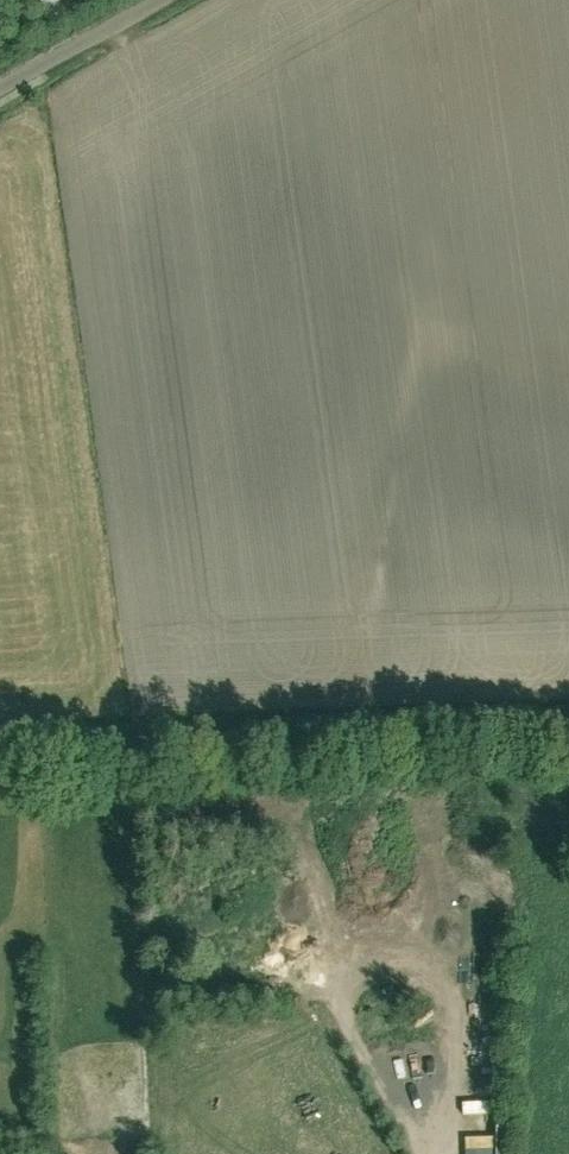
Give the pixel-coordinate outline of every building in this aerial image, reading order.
[(51,14),(68,0),(39,0),(51,14)] [(146,1143),(131,1143),(132,1153),(146,1153),(146,1143)]
